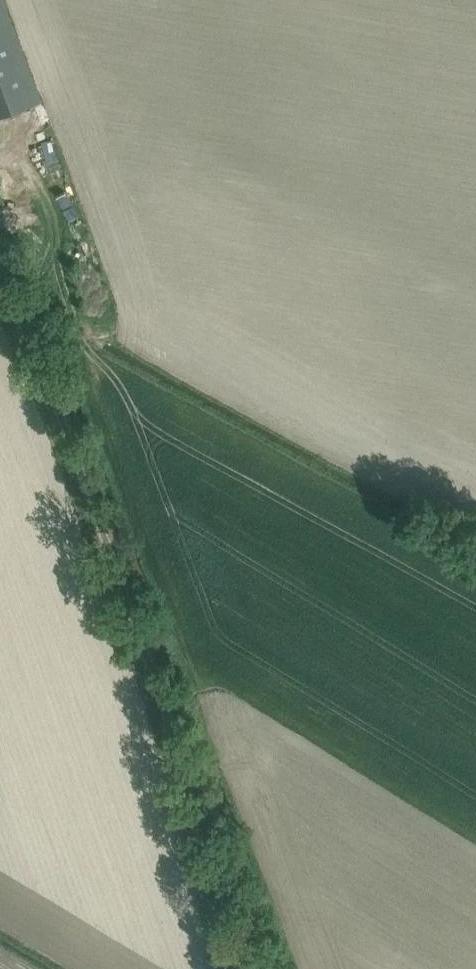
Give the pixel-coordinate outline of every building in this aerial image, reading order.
[(3,0),(0,0),(0,115),(40,100),(3,0)]
